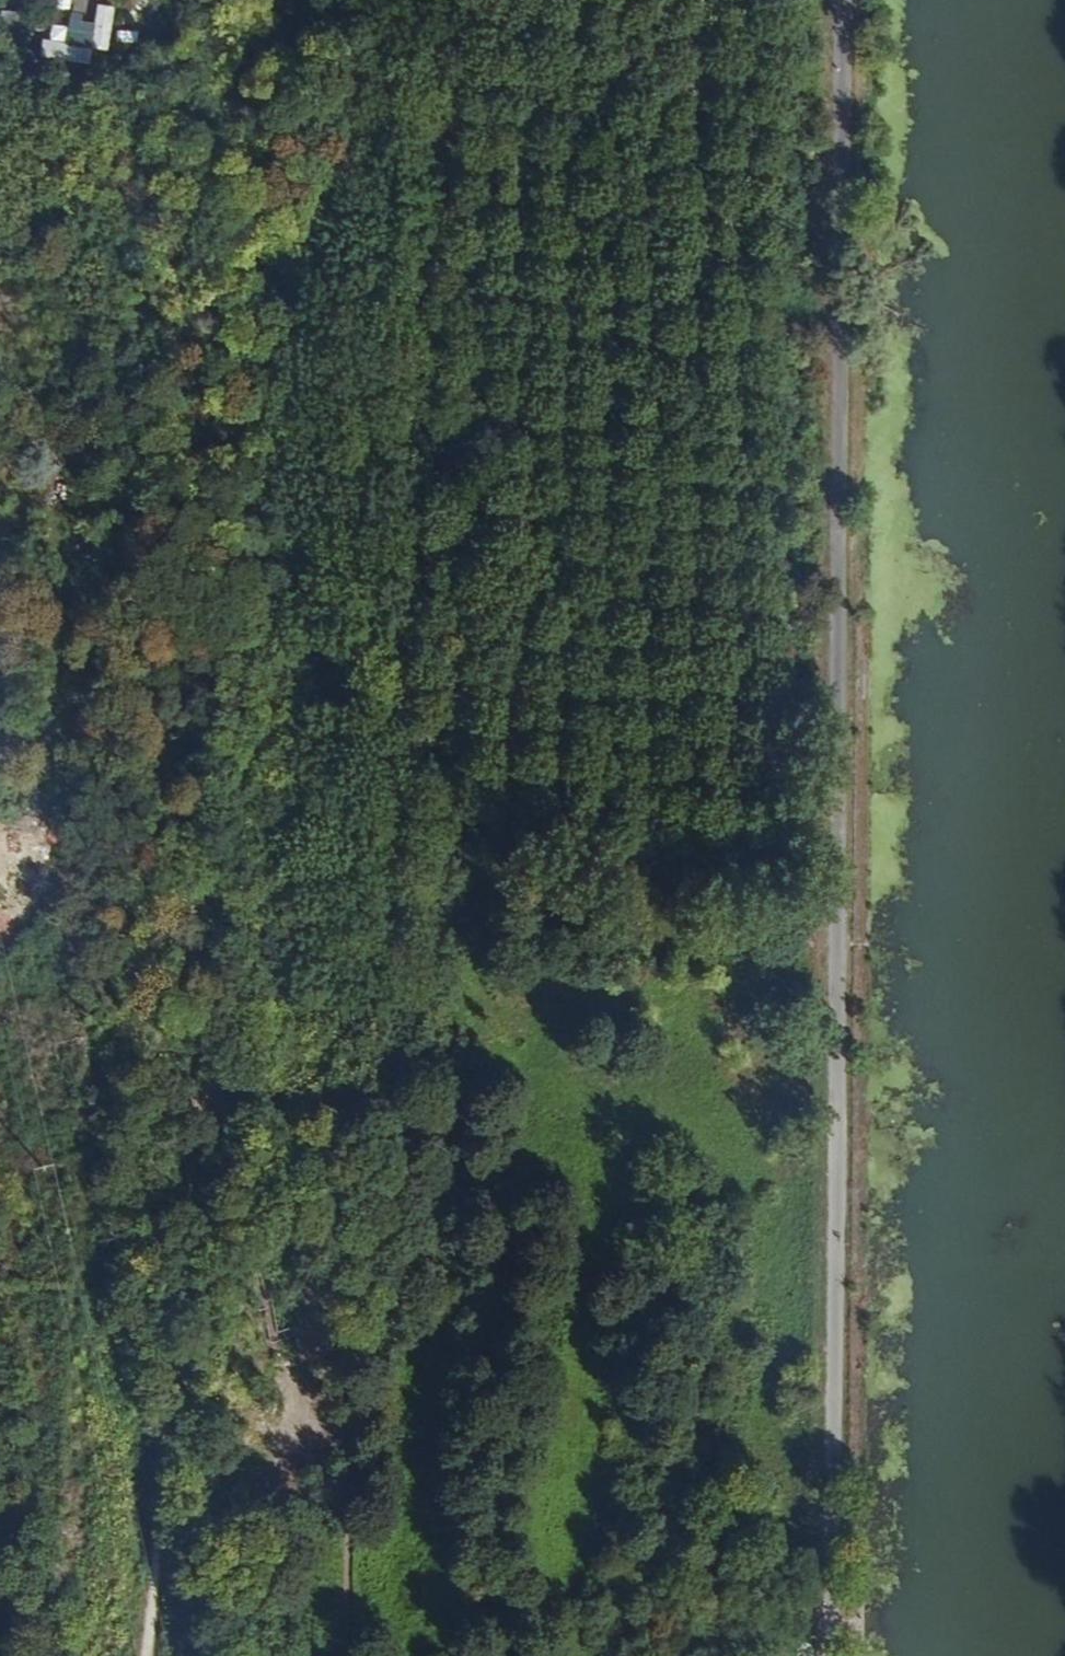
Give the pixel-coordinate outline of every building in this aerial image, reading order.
[(70,9),(71,0),(58,0),(57,8),(70,9)] [(93,63),(94,48),(111,50),(115,5),(98,4),(97,22),(70,20),(68,42),(43,40),(42,58),(93,63)]
